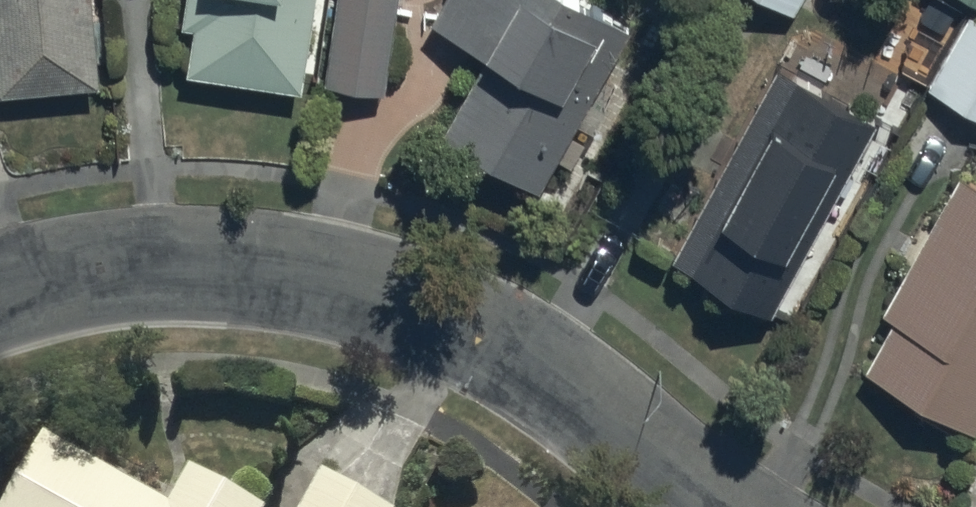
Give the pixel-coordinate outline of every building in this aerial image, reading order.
[(82,83),(76,0),(0,0),(0,86),(0,89),(82,83)] [(286,79),(298,0),(180,0),(178,17),(189,19),(182,63),(286,79)] [(374,0),(319,0),(312,75),(367,80),(374,0)] [(516,174),(602,15),(575,0),(434,0),(423,21),(478,50),(434,130),(516,174)] [(820,22),(833,0),(782,0),(820,22)] [(965,17),(929,80),(975,107),(975,23),(965,17)] [(759,300),(862,116),(774,67),(671,252),(759,300)] [(975,410),(975,185),(955,173),(881,306),(892,313),(865,362),(970,421),(975,410)] [(55,445),(18,506),(159,506),(55,445)] [(194,477),(177,506),(244,506),(194,477)] [(326,483),(311,506),(366,506),(326,483)]
